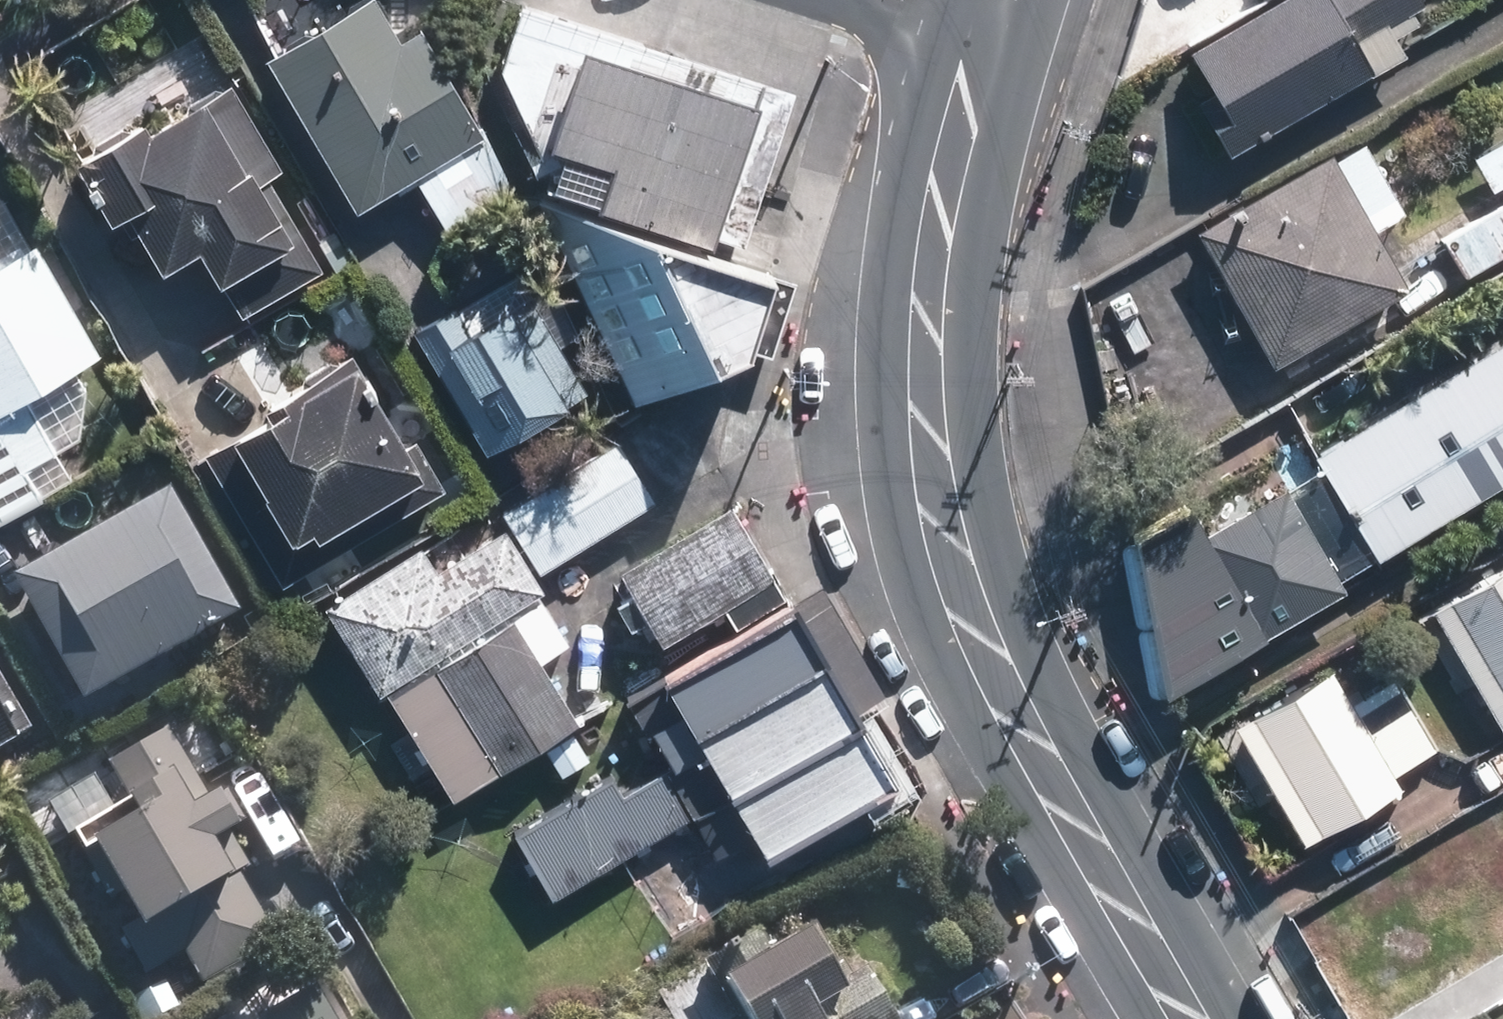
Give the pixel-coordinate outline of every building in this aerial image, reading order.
[(385,0),(355,0),(271,50),(362,202),(419,169),(449,222),(519,180),(488,128),(425,20),(404,33),(385,0)] [(1249,5),(1246,0),(1160,0),(1152,5),(1176,47),(1249,5)] [(1166,66),(1191,108),(1174,118),(1204,170),(1382,67),(1366,38),(1403,17),(1393,0),(1280,0),(1166,66)] [(755,241),(795,118),(774,112),(779,96),(761,91),(765,79),(527,3),(507,66),(552,154),(565,159),(556,184),(617,203),(731,240),(732,234),(755,241)] [(278,160),(229,74),(156,117),(150,108),(81,147),(117,210),(135,200),(168,260),(203,240),(241,305),(319,261),(265,167),(278,160)] [(1465,163),(1484,195),(1502,184),(1502,141),(1465,163)] [(1256,377),(1391,298),(1359,241),(1393,221),(1353,152),(1320,171),(1315,162),(1177,241),(1256,377)] [(747,362),(771,267),(537,197),(637,407),(747,362)] [(1426,244),(1450,285),(1502,255),(1502,200),(1426,244)] [(47,496),(27,461),(61,443),(33,393),(109,350),(46,240),(0,266),(0,522),(47,496)] [(492,447),(580,396),(576,391),(593,381),(535,285),(474,321),(459,296),(417,320),(492,447)] [(1502,486),(1502,343),(1299,468),(1363,572),(1502,486)] [(285,578),(450,482),(373,351),(362,356),(356,347),(274,395),(280,404),(208,445),(285,578)] [(619,439),(506,508),(542,568),(655,499),(619,439)] [(93,693),(121,678),(246,603),(175,485),(172,479),(19,569),(93,693)] [(1347,595),(1287,492),(1211,537),(1192,505),(1133,540),(1164,703),(1347,595)] [(663,641),(776,577),(734,504),(621,567),(633,589),(617,599),(633,629),(651,619),(663,641)] [(454,796),(581,720),(544,658),(568,643),(539,595),(549,589),(511,526),(440,568),(426,544),(329,603),(382,691),(389,688),(454,796)] [(1423,613),(1492,733),(1502,727),(1502,567),(1423,613)] [(896,780),(795,603),(622,702),(642,736),(651,730),(672,767),(622,796),(611,777),(512,834),(550,899),(690,820),(713,860),(743,842),(754,862),(896,780)] [(0,662),(0,750),(38,728),(0,662)] [(1340,705),(1319,669),(1220,727),(1290,846),(1388,789),(1380,776),(1427,747),(1387,678),(1340,705)] [(211,792),(170,720),(112,754),(132,789),(76,822),(84,835),(80,838),(111,890),(129,880),(147,912),(127,923),(151,965),(185,947),(202,976),(279,930),(240,863),(251,857),(232,826),(249,817),(228,782),(211,792)] [(1,807),(0,807),(0,886),(35,864),(1,807)] [(713,950),(754,1018),(901,1018),(904,1017),(871,960),(857,967),(850,955),(846,958),(821,918),(779,944),(764,920),(713,950)] [(317,976),(256,1011),(261,1018),(342,1018),(317,976)]
